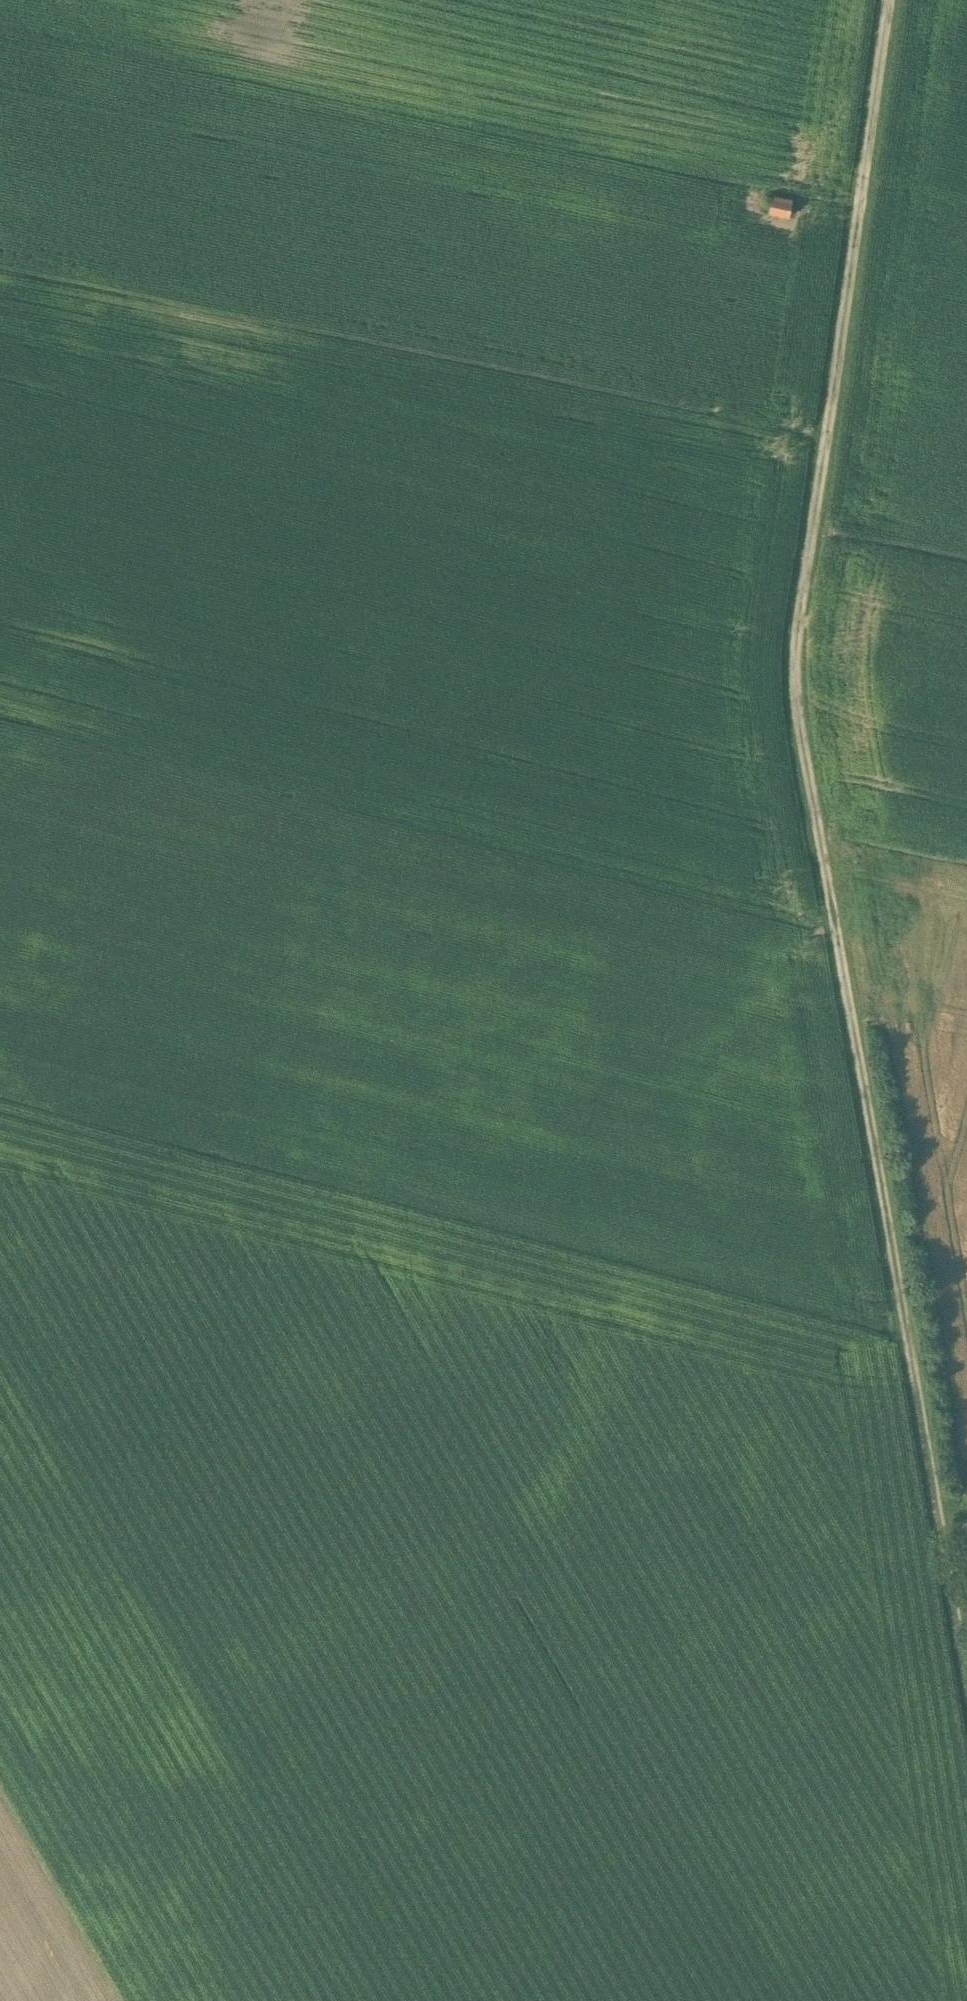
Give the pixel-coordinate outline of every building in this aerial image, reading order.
[(791,199),(771,195),(768,212),(788,216),(791,199)]
